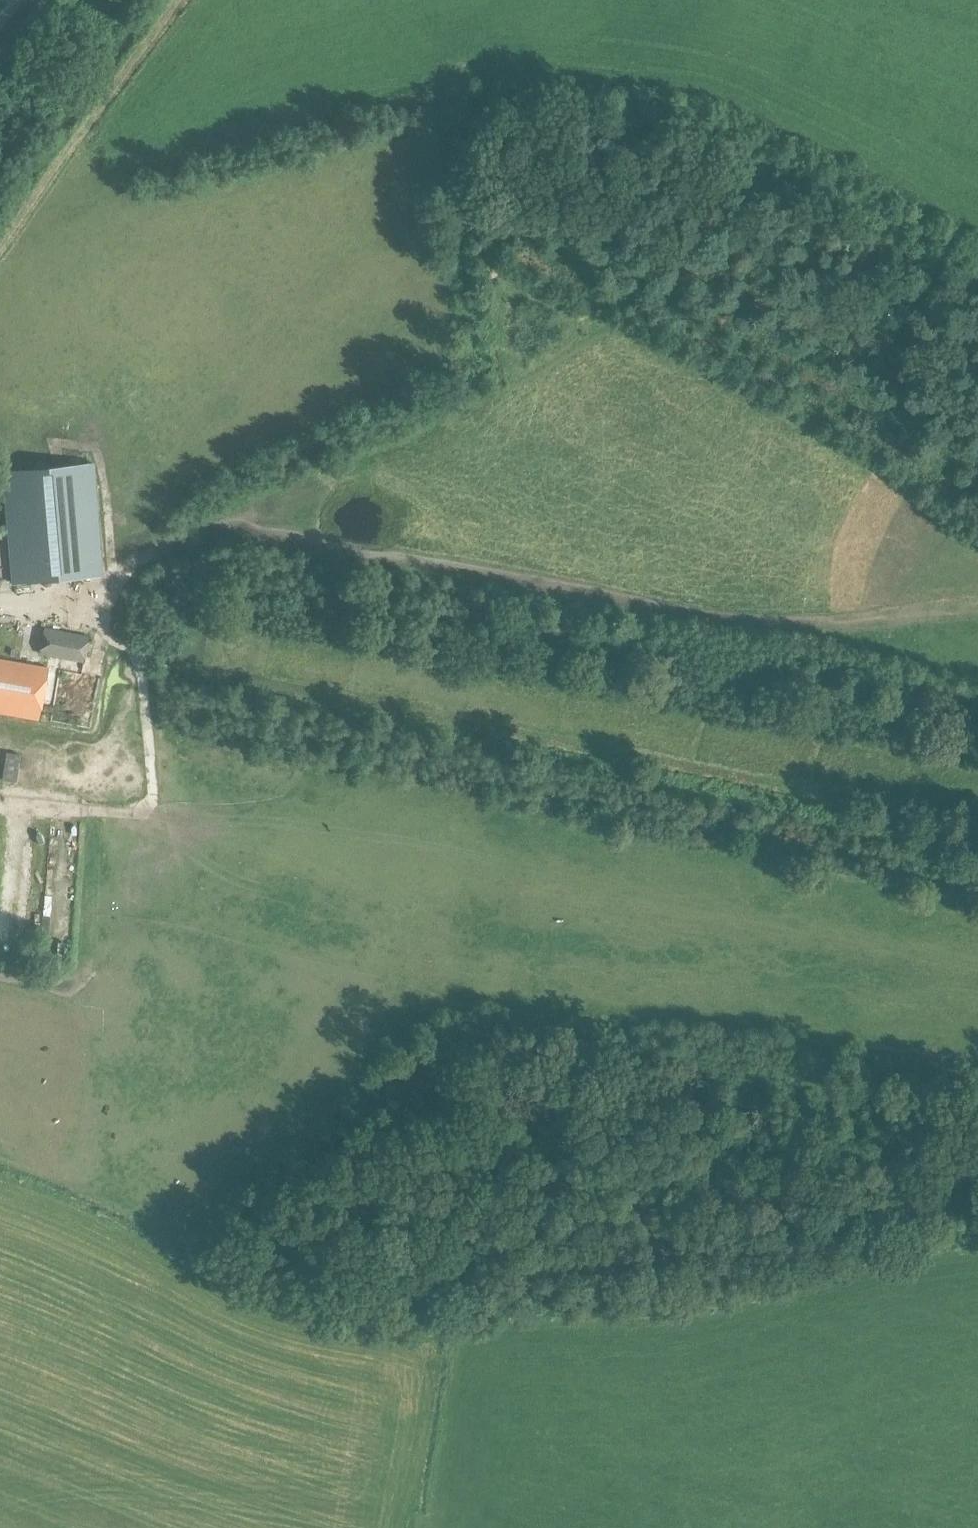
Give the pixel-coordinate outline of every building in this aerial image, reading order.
[(3,470),(13,584),(104,575),(94,462),(3,470)] [(45,627),(39,654),(84,663),(89,635),(45,627)] [(0,659),(0,714),(40,721),(49,667),(0,659)] [(3,935),(22,937),(25,915),(7,912),(3,935)]
